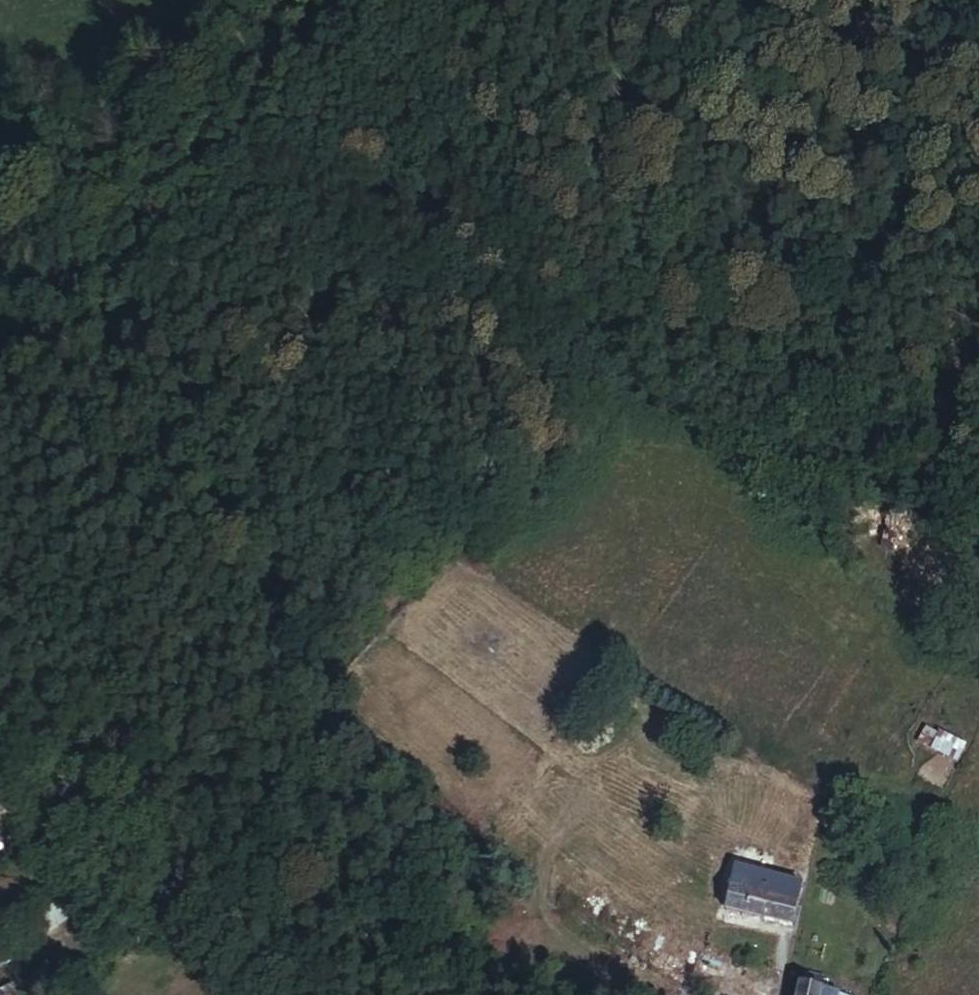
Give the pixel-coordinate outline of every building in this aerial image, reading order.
[(917,741),(956,759),(964,741),(925,723),(917,741)] [(762,876),(761,882),(760,894),(734,888),(713,885),(709,909),(789,927),(805,872),(782,867),(779,878),(762,876)] [(760,894),(761,882),(734,877),(734,888),(760,894)] [(796,994),(826,994),(819,992),(820,985),(799,980),(796,994)]
